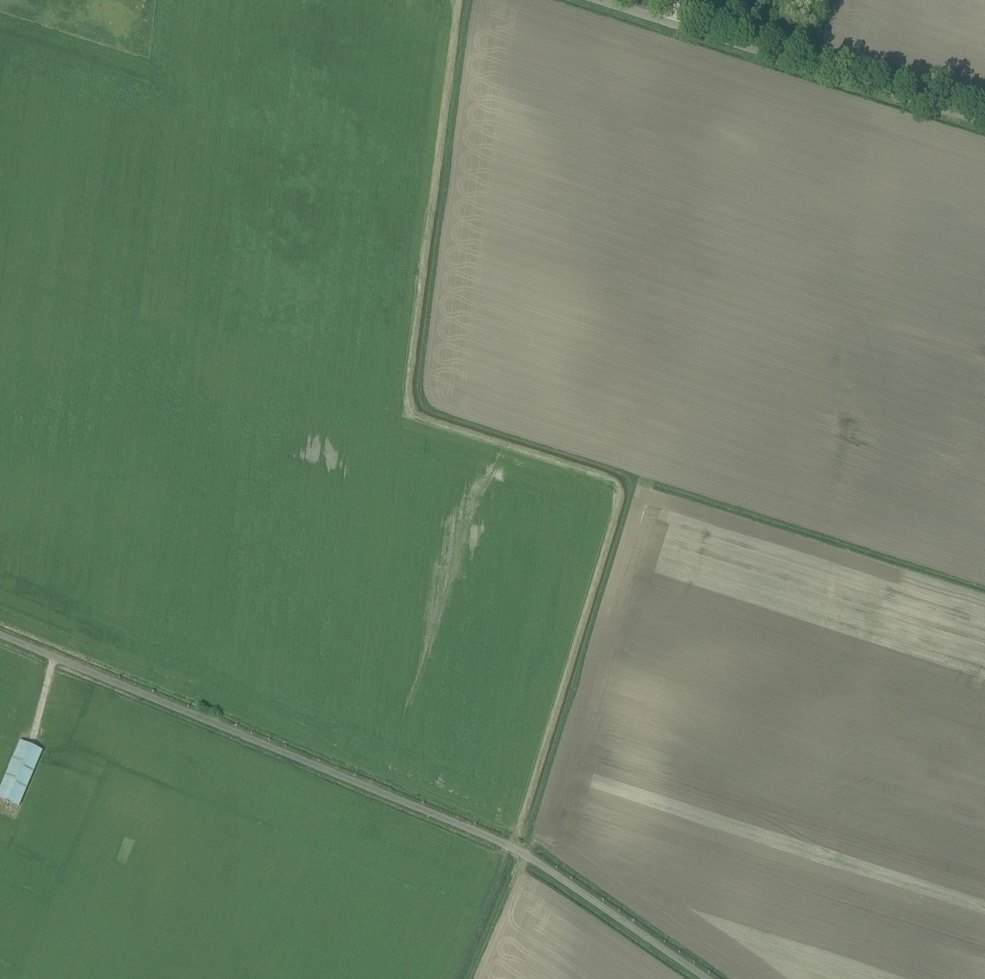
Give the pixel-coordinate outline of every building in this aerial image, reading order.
[(18,806),(42,751),(20,741),(0,788),(0,798),(18,806)]
